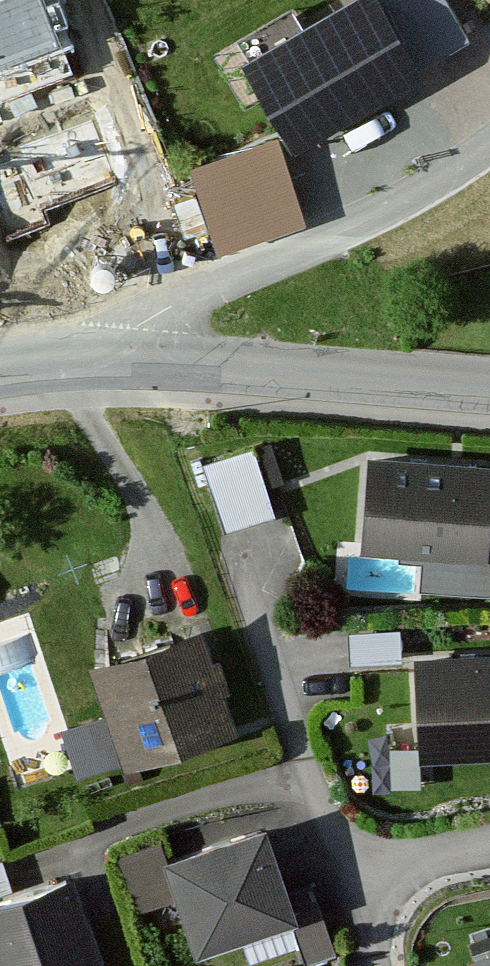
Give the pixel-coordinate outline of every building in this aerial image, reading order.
[(1,99),(65,74),(58,55),(69,51),(49,0),(0,0),(0,96),(1,99)] [(251,69),(298,147),(464,46),(436,0),(365,0),(251,69)] [(273,157),(199,185),(224,253),(298,225),(273,157)] [(256,456),(206,472),(227,538),(277,522),(256,456)] [(364,463),(359,556),(489,562),(489,470),(364,463)] [(210,629),(93,665),(125,771),(242,736),(210,629)] [(402,637),(347,638),(347,671),(403,670),(402,637)] [(420,658),(421,770),(489,770),(489,658),(420,658)] [(282,834),(172,866),(200,960),(310,927),(282,834)] [(0,863),(0,904),(16,900),(6,861),(0,863)] [(0,905),(0,965),(106,965),(79,880),(16,900),(0,905)]
